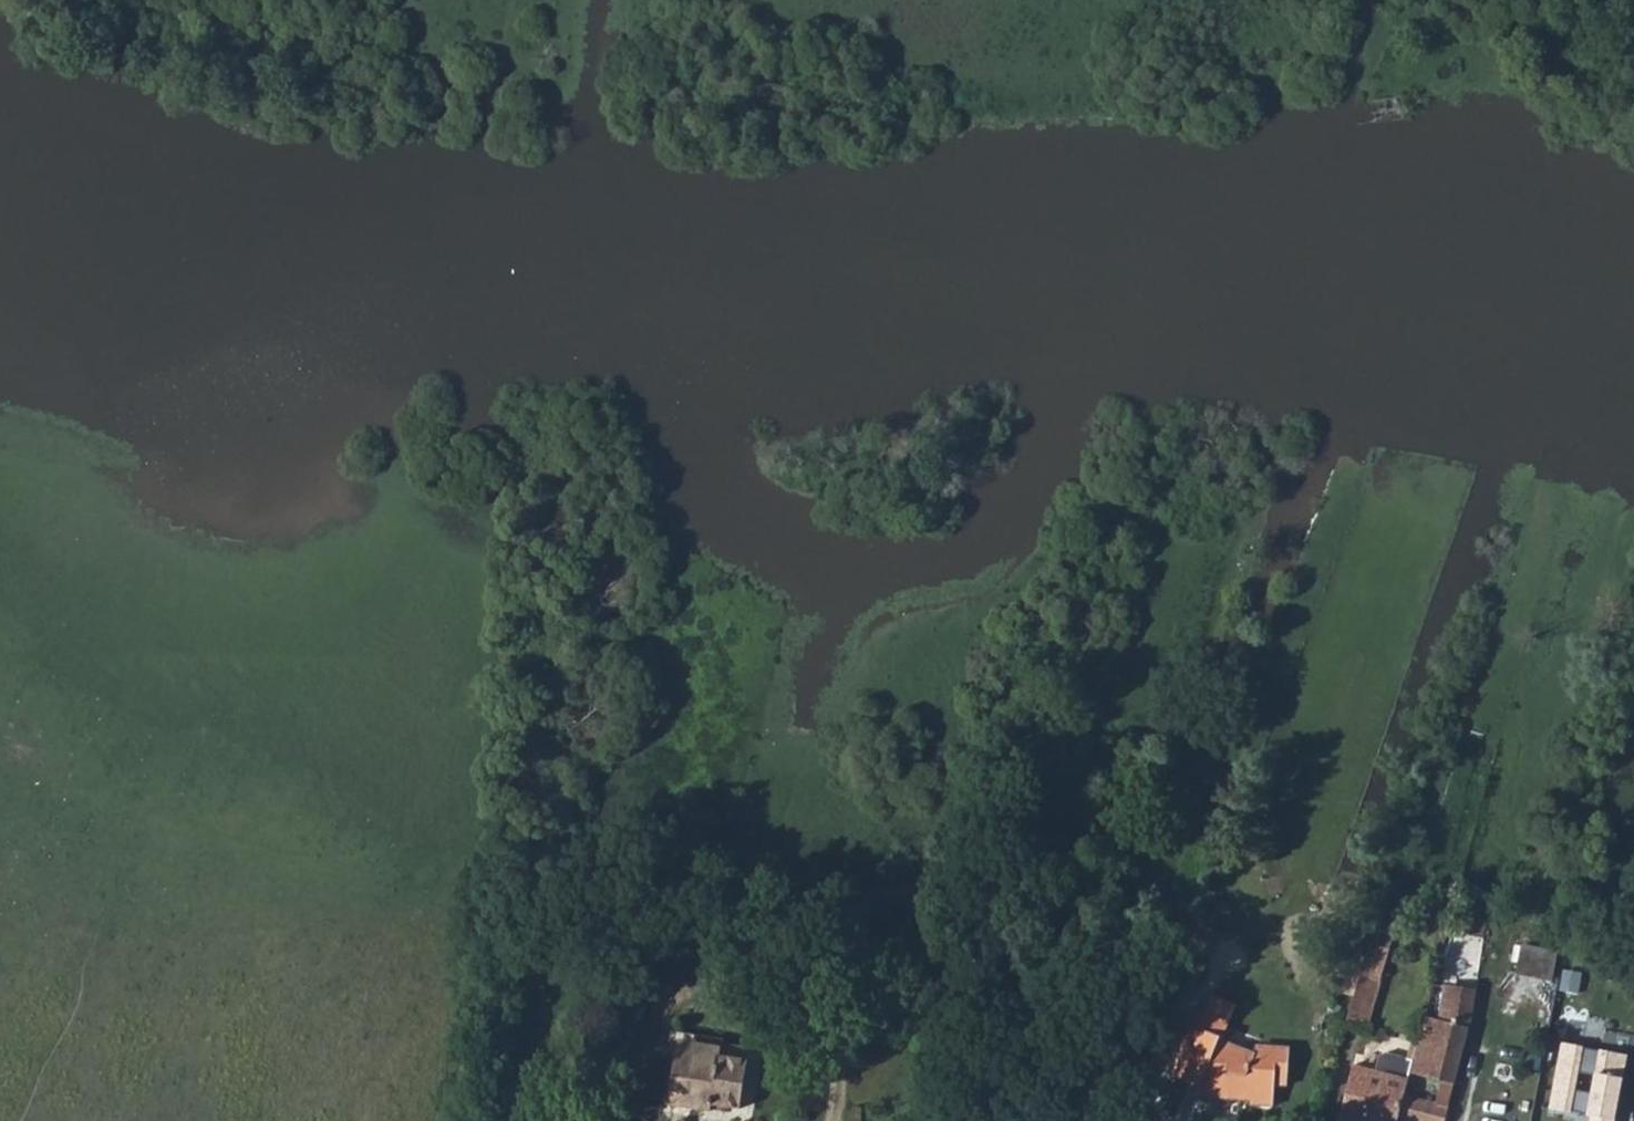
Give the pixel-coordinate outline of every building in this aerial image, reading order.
[(1567,950),(1569,940),(1561,938),(1559,949),(1567,950)] [(1386,946),(1365,942),(1358,970),(1378,974),(1386,946)] [(1517,976),(1554,984),(1559,957),(1525,949),(1517,976)] [(1358,970),(1343,1020),(1363,1024),(1378,974),(1358,970)] [(1445,1018),(1425,1014),(1413,1055),(1410,1071),(1452,1081),(1465,1026),(1472,1028),(1481,994),(1453,988),(1445,1018)] [(1243,1105),(1267,1107),(1268,1087),(1281,1087),(1285,1048),(1260,1044),(1258,1049),(1209,1027),(1212,1022),(1182,1013),(1165,1062),(1193,1071),(1193,1092),(1243,1099),(1243,1105)] [(1563,1044),(1550,1111),(1590,1118),(1590,1120),(1614,1120),(1627,1056),(1563,1044)] [(712,1097),(748,1097),(750,1051),(676,1049),(675,1102),(712,1103),(712,1097)] [(1389,1120),(1395,1120),(1396,1116),(1402,1093),(1410,1071),(1413,1055),(1382,1050),(1378,1068),(1351,1062),(1334,1117),(1347,1120),(1363,1120),(1365,1116),(1389,1120)] [(1396,1116),(1417,1120),(1444,1120),(1448,1103),(1402,1093),(1396,1116)]
